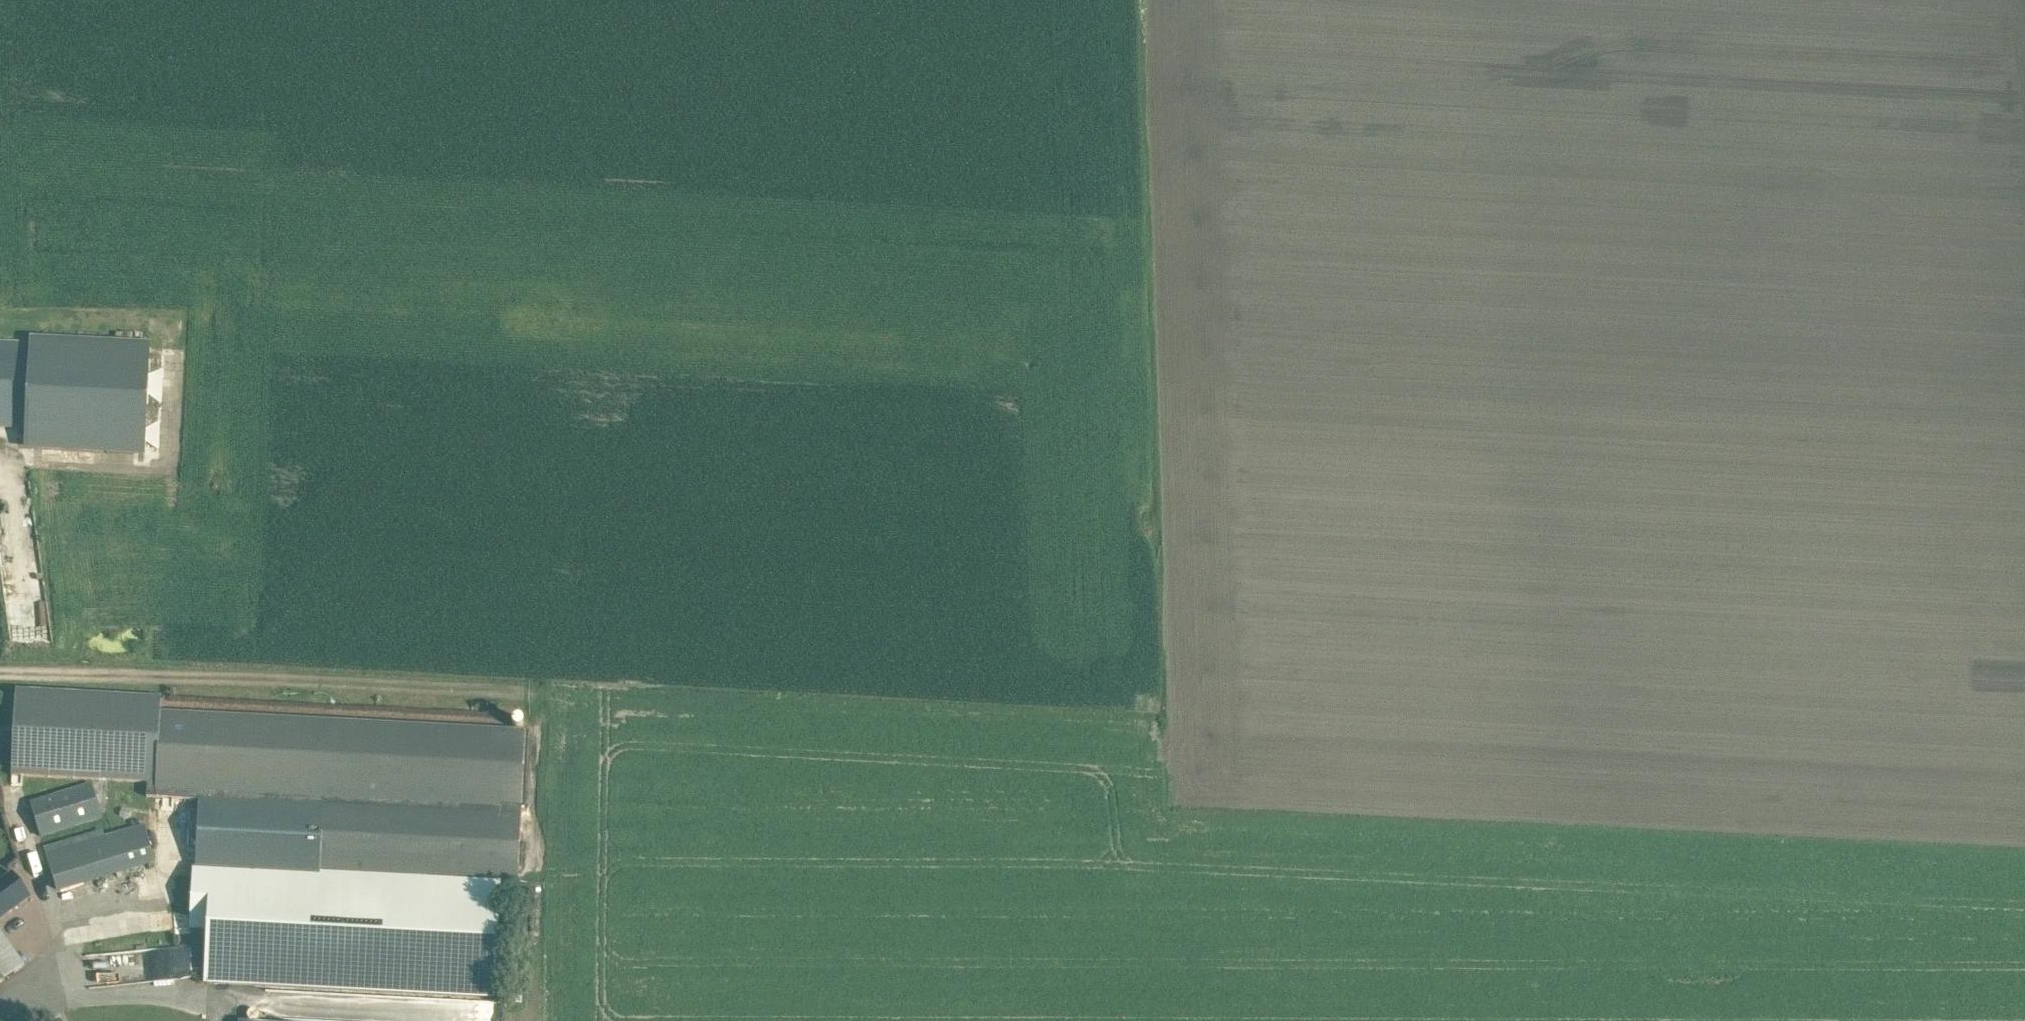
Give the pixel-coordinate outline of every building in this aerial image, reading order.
[(29,427),(29,443),(149,446),(151,342),(31,339),(31,341),(0,341),(0,426),(29,427)] [(525,730),(163,710),(164,696),(16,688),(12,775),(148,783),(147,795),(200,797),(197,868),(192,867),(189,929),(207,930),(204,983),(495,998),(501,881),(517,882),(525,730)] [(30,803),(42,837),(103,817),(92,783),(30,803)] [(117,831),(129,872),(156,863),(143,823),(117,831)] [(30,896),(12,872),(0,880),(0,917),(30,896)] [(24,966),(0,931),(0,983),(24,966)]
